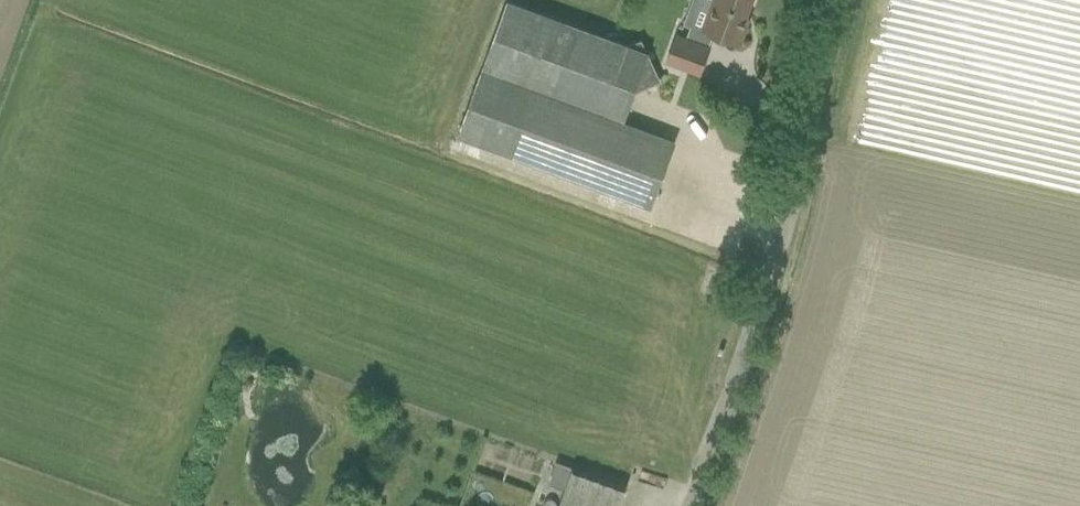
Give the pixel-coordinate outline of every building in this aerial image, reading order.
[(458,135),(510,154),(631,199),(651,206),(676,141),(655,133),(624,122),(635,92),(661,80),(642,39),(630,44),(614,38),(510,0),(508,0),(458,135)] [(680,66),(701,74),(711,46),(709,46),(714,33),(741,43),(747,25),(744,24),(753,0),(713,0),(703,28),(691,23),(686,37),(677,34),(666,61),(680,66)] [(564,490),(570,472),(572,468),(557,462),(549,485),(564,490)] [(626,491),(570,472),(564,490),(558,505),(621,505),(626,491)]
